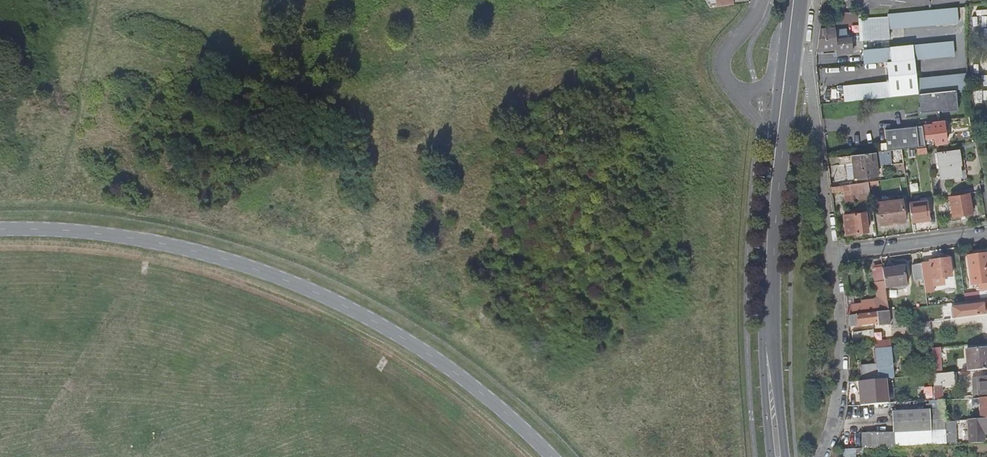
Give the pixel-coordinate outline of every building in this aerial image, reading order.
[(888,17),(889,19),(890,32),(960,24),(959,10),(888,17)] [(862,43),(891,40),(890,32),(889,19),(865,21),(862,43)] [(851,39),(847,39),(835,40),(834,33),(834,29),(827,30),(827,32),(819,33),(816,51),(837,49),(838,56),(853,54),(851,39)] [(835,40),(847,39),(846,32),(834,33),(835,40)] [(954,43),(892,50),(893,62),(895,82),(897,96),(967,89),(967,87),(967,76),(918,81),(916,62),(956,57),(954,43)] [(882,63),(893,62),(892,50),(881,51),(882,63)] [(897,96),(895,82),(850,86),(851,101),(897,96)] [(910,101),(900,103),(901,113),(912,112),(912,111),(916,111),(915,102),(910,102),(910,101)] [(931,125),(925,126),(927,137),(934,135),(935,143),(946,141),(943,121),(931,123),(931,125)] [(891,149),(879,150),(880,163),(893,162),(891,149)] [(957,149),(937,152),(940,177),(959,174),(958,165),(959,165),(957,149)] [(876,176),(873,153),(851,156),(854,179),(876,176)] [(867,183),(830,187),(831,193),(843,191),(844,202),(870,198),(867,183)] [(971,195),(952,198),(955,217),(974,214),(971,195)] [(901,200),(877,204),(881,225),(896,222),(896,219),(904,218),(901,200)] [(909,204),(912,223),(929,220),(925,202),(909,204)] [(846,235),(868,232),(867,225),(870,224),(869,212),(843,216),(846,235)] [(968,256),(972,281),(971,281),(971,284),(978,283),(979,290),(986,289),(986,253),(968,256)] [(930,264),(922,265),(922,266),(924,281),(952,278),(949,259),(930,262),(930,264)] [(914,282),(924,281),(922,266),(912,267),(914,282)] [(883,271),(883,267),(874,269),(877,283),(879,283),(882,297),(887,297),(886,289),(883,271)] [(883,271),(886,289),(906,287),(903,268),(883,271)] [(971,306),(986,303),(986,297),(970,300),(971,306)] [(889,311),(888,306),(884,307),(884,304),(875,305),(875,301),(866,303),(867,306),(863,307),(863,306),(847,308),(847,317),(849,317),(888,312),(889,311)] [(954,320),(986,315),(986,303),(971,306),(953,308),(954,320)] [(880,320),(889,319),(888,312),(849,317),(851,328),(880,324),(880,320)] [(939,346),(932,347),(933,374),(940,373),(939,346)] [(986,368),(986,348),(968,350),(970,370),(986,368)] [(874,380),(893,378),(890,349),(877,350),(878,364),(862,367),(863,381),(874,380)] [(934,387),(940,387),(955,385),(954,372),(933,374),(934,387)] [(863,381),(859,381),(861,404),(877,402),(874,380),(863,381)] [(935,399),(930,400),(930,409),(932,429),(946,429),(945,422),(944,399),(941,399),(935,399)] [(932,429),(930,409),(893,411),(894,432),(932,429)] [(947,443),(957,443),(955,421),(945,422),(946,429),(947,443)] [(894,432),(863,432),(864,447),(894,446),(894,432)]
